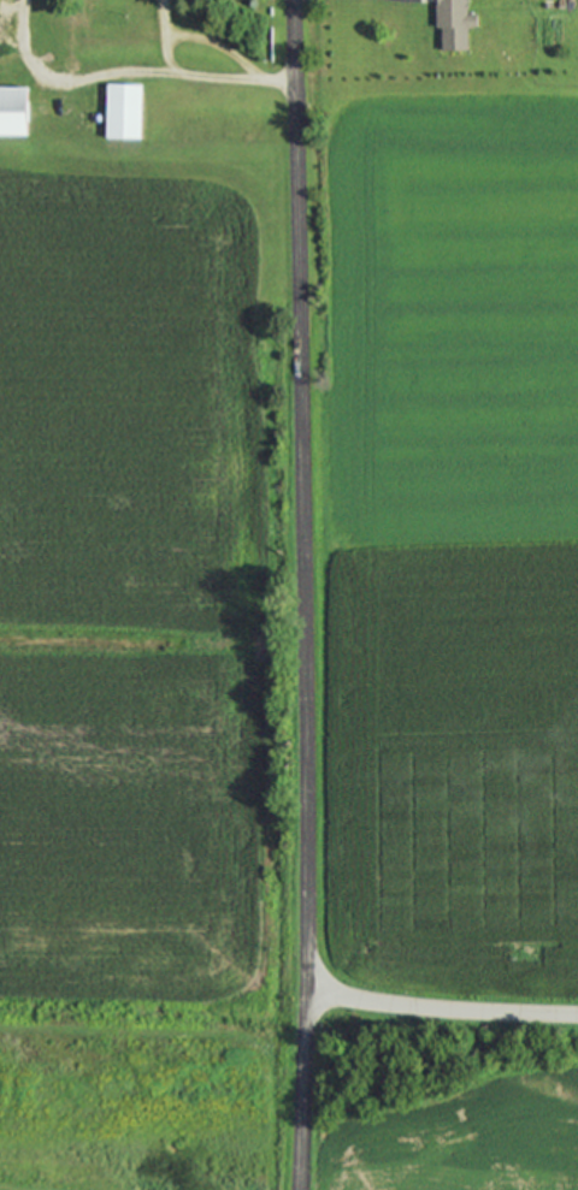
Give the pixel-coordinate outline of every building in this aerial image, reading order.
[(440,30),(440,53),(466,52),(466,28),(475,28),(475,16),(465,16),(465,0),(433,0),(433,30),(440,30)] [(139,138),(139,85),(103,85),(103,138),(139,138)] [(24,135),(24,88),(0,88),(0,135),(24,135)]
